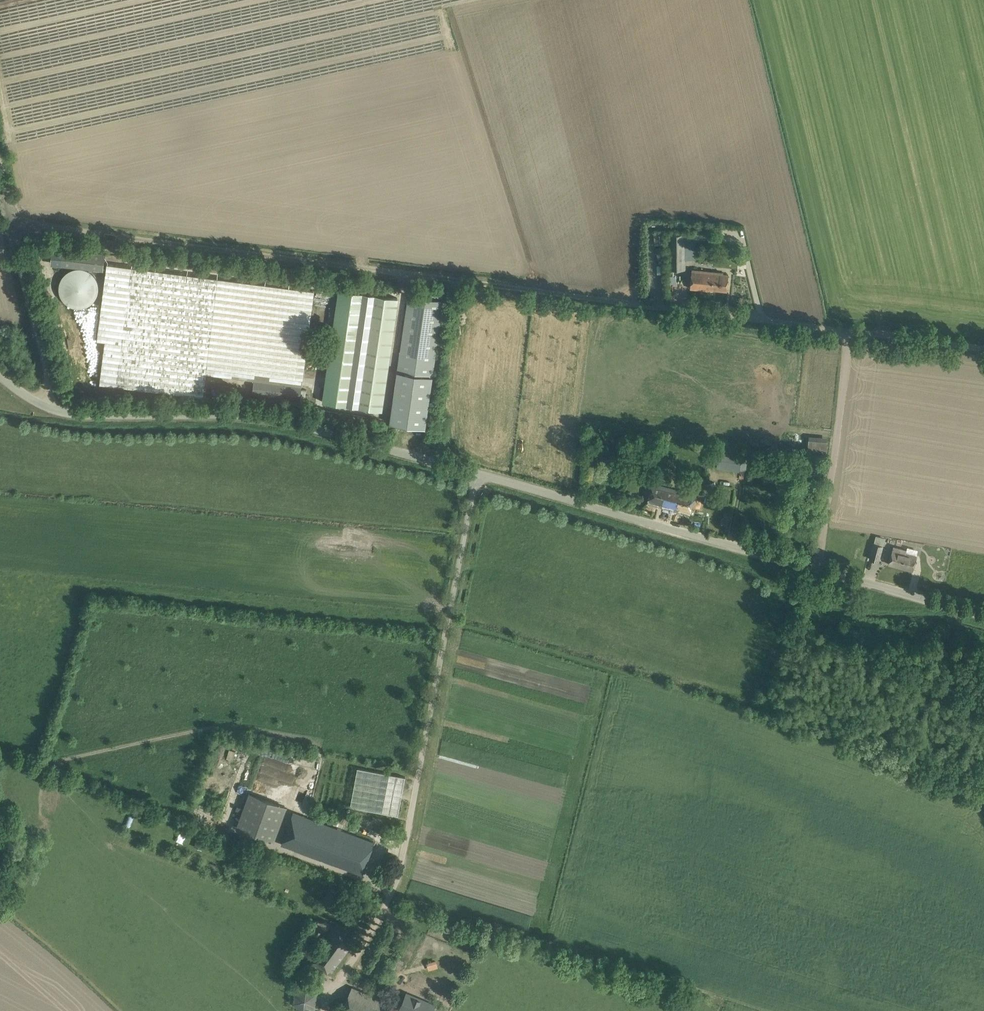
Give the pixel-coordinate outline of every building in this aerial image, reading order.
[(685,269),(685,258),(698,258),(697,250),(698,250),(698,233),(669,233),(669,269),(685,269)] [(708,233),(709,245),(717,245),(717,233),(708,233)] [(107,340),(102,383),(167,390),(168,375),(170,375),(171,368),(152,366),(162,270),(107,265),(99,340),(107,340)] [(59,288),(59,290),(59,291),(60,293),(60,295),(61,296),(62,298),(63,299),(64,301),(65,302),(66,303),(68,304),(69,305),(71,306),(72,307),(74,307),(76,307),(77,308),(79,308),(81,308),(82,307),(84,307),(86,307),(87,306),(89,305),(90,304),(92,303),(93,302),(94,301),(95,299),(96,298),(97,296),(98,295),(98,293),(99,291),(99,290),(99,288),(99,286),(99,284),(98,283),(98,281),(97,279),(96,278),(95,276),(94,275),(93,274),(92,273),(91,272),(89,271),(88,270),(86,269),(85,269),(83,268),(81,268),(80,268),(78,268),(77,268),(75,268),(73,269),(72,269),(70,270),(69,271),(67,272),(66,273),(65,274),(64,275),(62,277),(62,278),(61,280),(60,281),(60,283),(59,284),(59,286),(59,288)] [(727,290),(728,280),(729,274),(723,274),(723,272),(692,269),(690,288),(713,290),(713,289),(727,290)] [(312,318),(313,289),(288,288),(287,294),(291,296),(289,301),(296,301),(296,305),(305,305),(305,310),(302,316),(299,316),(299,322),(297,322),(293,328),(293,329),(289,337),(289,347),(296,350),(290,350),(290,357),(289,360),(292,360),(293,357),(299,360),(296,366),(302,367),(306,369),(307,336),(303,334),(312,318)] [(325,324),(320,357),(330,358),(324,401),(383,410),(399,298),(398,298),(340,289),(335,326),(325,324)] [(408,295),(390,423),(426,428),(444,301),(408,295)] [(300,399),(301,389),(301,386),(254,381),(254,383),(253,393),(300,399)] [(209,393),(221,394),(221,384),(209,384),(209,393)] [(827,440),(817,440),(809,439),(808,451),(826,453),(827,440)] [(740,471),(740,469),(745,470),(748,455),(743,454),(743,455),(708,449),(705,465),(717,467),(740,471)] [(696,495),(686,492),(653,483),(647,503),(657,506),(657,504),(663,506),(690,514),(696,495)] [(879,561),(883,545),(885,537),(876,535),(874,543),(869,558),(879,561)] [(913,570),(916,560),(917,555),(906,552),(907,549),(894,546),(889,563),(913,570)] [(357,768),(350,806),(399,816),(406,777),(357,768)] [(236,827),(274,841),(287,805),(249,791),(236,827)] [(295,806),(281,844),(293,848),(363,874),(375,842),(343,830),(335,827),(337,823),(322,817),(320,822),(305,816),(307,811),(295,806)] [(177,828),(174,837),(181,839),(184,831),(177,828)] [(206,839),(198,836),(194,846),(202,849),(206,839)] [(343,892),(332,886),(323,902),(329,905),(327,907),(332,910),(334,908),(343,892)] [(358,936),(350,930),(338,922),(308,963),(328,977),(358,936)] [(430,970),(440,967),(438,960),(428,962),(430,970)] [(316,1005),(317,993),(307,984),(294,989),(293,1003),(304,1010),(316,1005)] [(361,991),(352,987),(341,1010),(397,1010),(399,1007),(385,1002),(384,1005),(376,1001),(377,997),(361,991)] [(401,1008),(410,1010),(427,1010),(430,1002),(407,993),(401,1008)]
